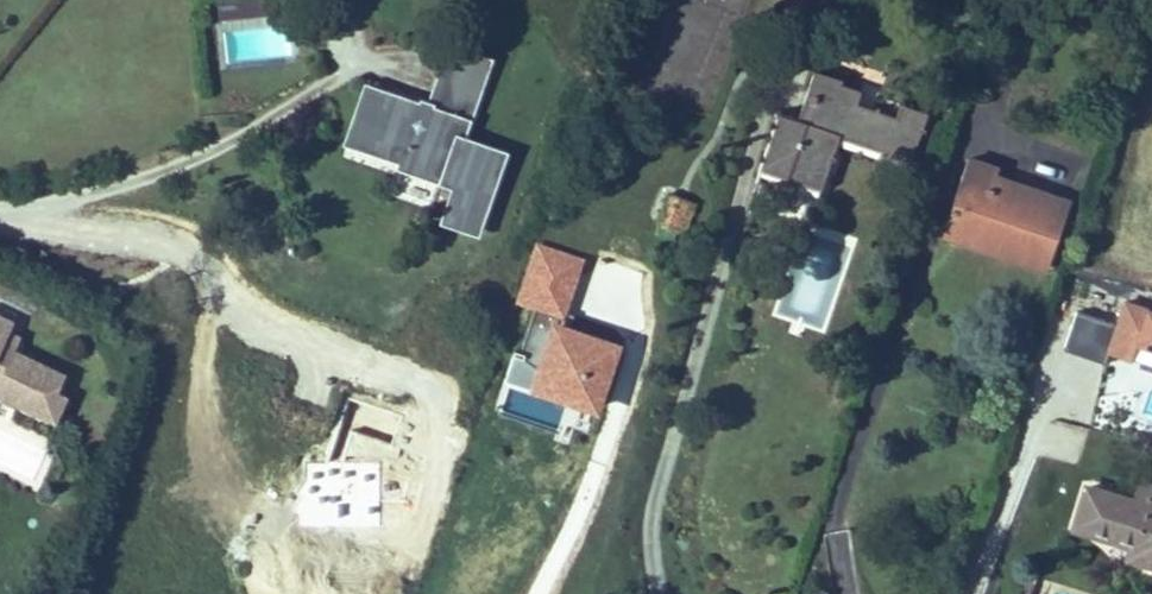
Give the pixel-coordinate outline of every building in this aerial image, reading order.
[(287,60),(286,0),(219,0),(220,61),(287,60)] [(445,44),(434,74),(480,90),(491,61),(445,44)] [(772,115),(753,171),(817,193),(835,139),(908,164),(925,116),(895,106),(891,118),(853,105),(857,94),(838,87),(840,81),(810,71),(792,122),(772,115)] [(474,239),(504,154),(463,140),(480,90),(434,74),(424,104),(416,101),(415,104),(360,85),(346,124),(338,146),(395,166),(393,172),(446,190),(434,225),(474,239)] [(999,169),(966,158),(941,228),(1002,249),(1005,241),(1048,257),(1067,203),(996,178),(999,169)] [(1002,249),(941,228),(937,239),(1041,276),(1048,257),(1005,241),(1002,249)] [(824,334),(853,244),(806,229),(777,318),(824,334)] [(1138,346),(1151,350),(1151,312),(1122,303),(1116,323),(1072,311),(1060,353),(1103,366),(1107,354),(1133,362),(1138,346)] [(14,371),(17,362),(0,356),(0,365),(14,371)] [(58,449),(68,421),(57,417),(64,398),(11,377),(14,371),(0,365),(0,405),(3,406),(0,413),(0,426),(58,449)] [(1082,485),(1066,535),(1125,553),(1122,564),(1151,574),(1151,485),(1134,479),(1128,499),(1082,485)] [(1028,581),(1023,580),(1018,593),(1023,593),(1028,581)]
